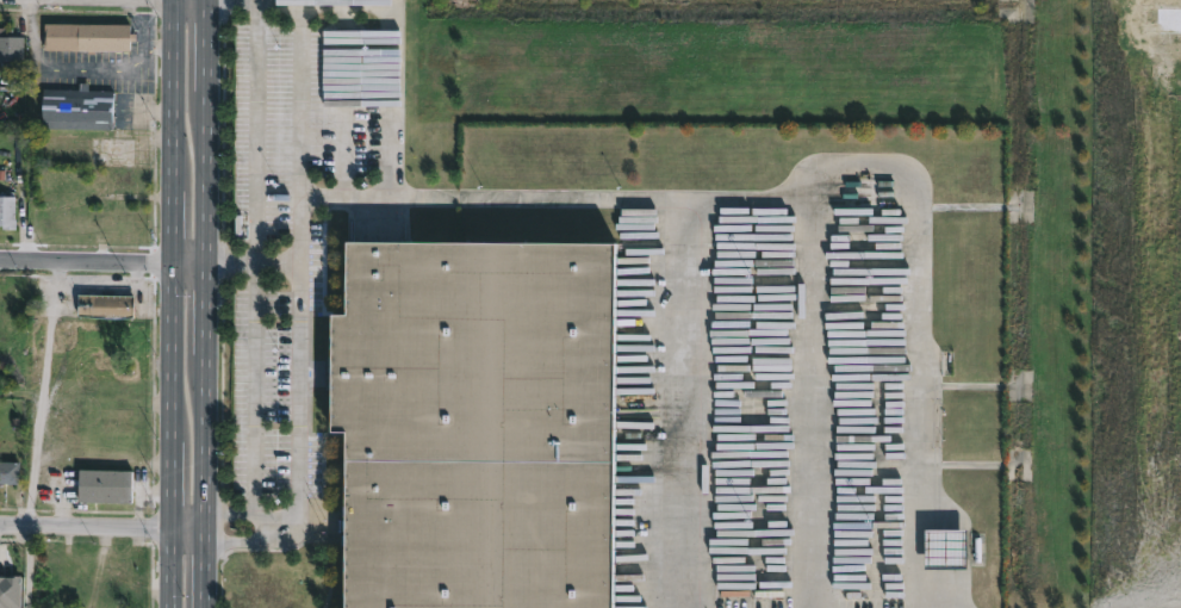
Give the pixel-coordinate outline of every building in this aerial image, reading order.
[(131,24),(131,50),(45,49),(45,23),(131,24)] [(4,60),(0,60),(0,27),(11,27),(11,36),(23,36),(23,61),(7,61),(7,63),(2,63),(4,60)] [(113,89),(112,129),(42,128),(43,88),(79,89),(79,81),(89,81),(89,88),(113,89)] [(2,225),(0,225),(0,196),(15,197),(14,229),(2,229),(2,225)] [(617,242),(613,607),(344,607),(346,435),(331,435),(332,314),(346,314),(347,240),(617,242)] [(135,297),(133,318),(77,316),(79,294),(135,297)] [(20,483),(0,483),(0,459),(20,460),(20,483)] [(133,470),(132,501),(77,500),(79,469),(89,469),(133,470)] [(967,531),(925,531),(925,570),(967,570),(967,531)] [(20,575),(20,607),(10,607),(0,607),(0,575),(20,575)]
